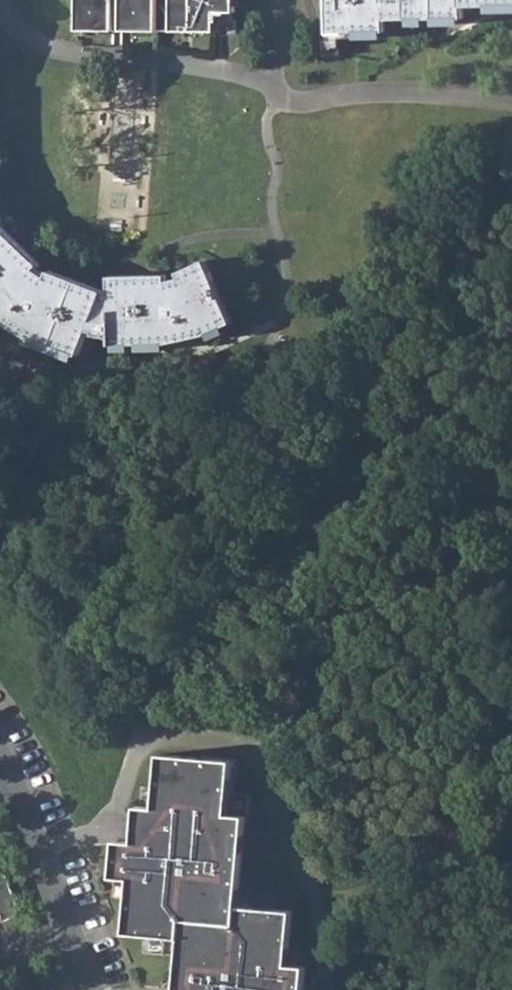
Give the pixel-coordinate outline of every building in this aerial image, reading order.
[(236,12),(236,0),(78,0),(78,29),(158,31),(217,32),(217,12),(236,12)] [(328,32),(384,31),(384,19),(408,19),(463,17),(463,4),(478,4),(490,4),(511,4),(511,0),(327,0),(328,32)] [(9,324),(19,330),(28,336),(80,355),(90,331),(95,332),(95,334),(105,337),(107,334),(109,334),(108,338),(112,338),(113,346),(120,345),(153,345),(170,344),(191,339),(207,335),(233,323),(205,259),(179,271),(177,272),(180,277),(177,279),(169,280),(168,274),(110,275),(110,291),(77,280),(50,270),(48,276),(38,269),(42,264),(0,225),(0,318),(9,324)] [(116,841),(114,877),(139,879),(138,896),(130,896),(126,933),(146,934),(146,928),(162,929),(162,936),(189,938),(187,955),(180,955),(177,989),(305,989),(306,966),(282,964),(283,947),(291,947),(294,910),(275,908),(275,916),(257,915),(258,907),(233,905),(234,888),(241,888),(244,851),(237,851),(239,834),(246,834),(248,815),(222,812),(224,796),(231,797),(234,761),(160,755),(157,791),(164,791),(163,808),(138,807),(136,826),(144,826),(142,843),(116,841)] [(19,910),(8,857),(0,859),(0,914),(19,910)]
